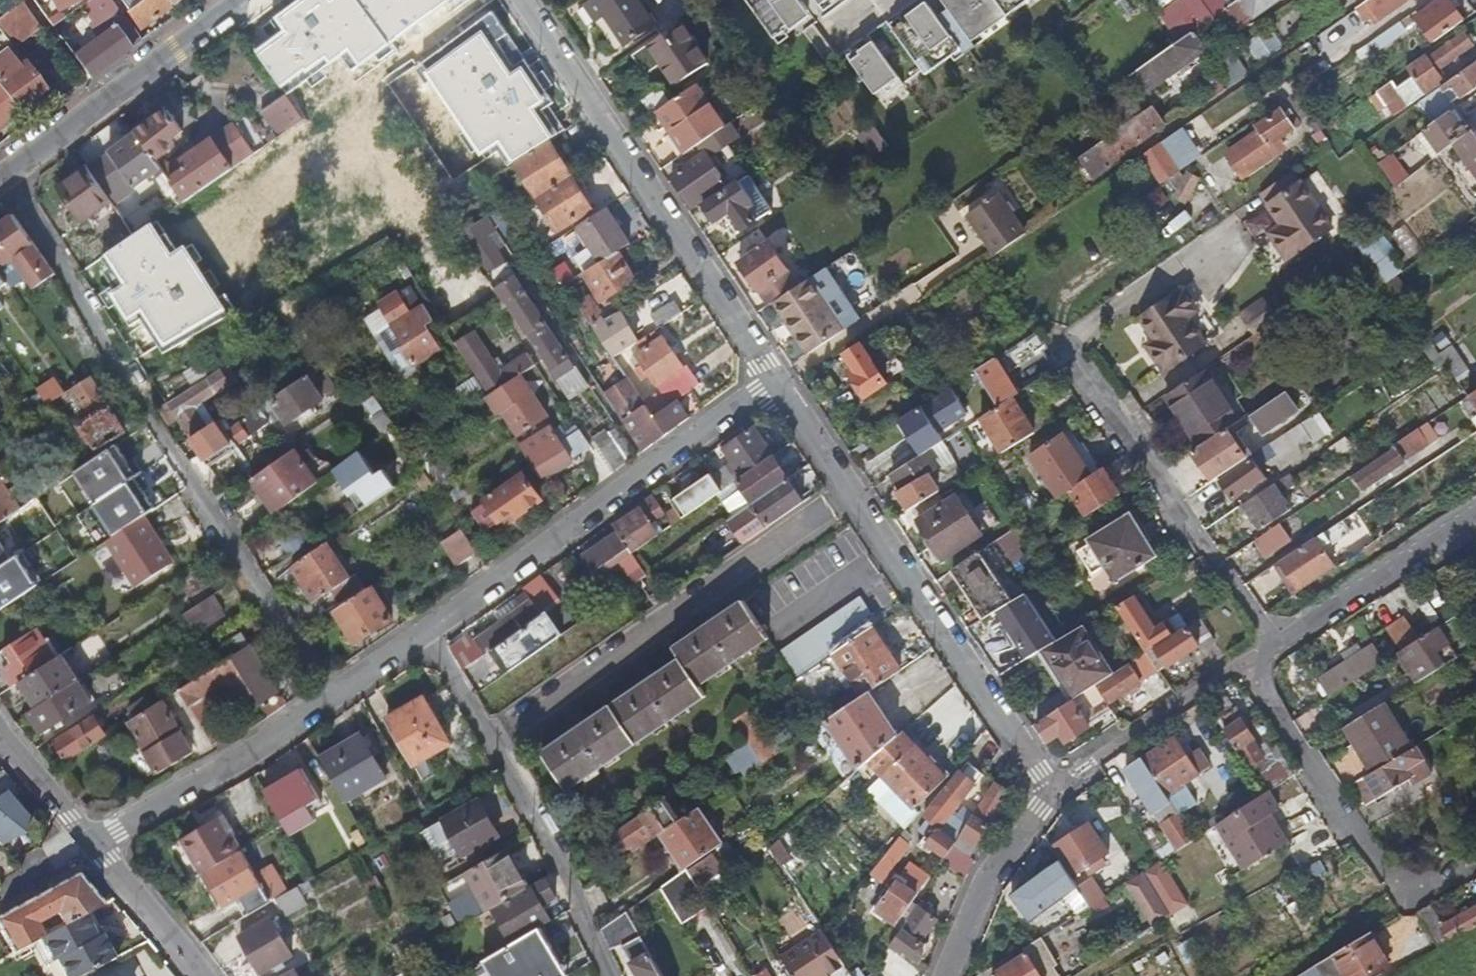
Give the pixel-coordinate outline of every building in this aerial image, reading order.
[(60,11),(77,1),(76,1),(78,0),(54,0),(60,11)] [(111,23),(125,15),(117,0),(99,0),(111,23)] [(172,8),(172,7),(166,0),(142,0),(142,1),(128,12),(140,29),(172,8)] [(262,28),(270,37),(253,50),(288,95),(306,81),(312,88),(326,77),(322,68),(340,56),(350,72),(450,0),(299,0),(262,28)] [(639,0),(598,0),(588,7),(599,23),(607,17),(626,47),(657,26),(639,0)] [(801,0),(747,0),(778,42),(807,20),(804,16),(809,12),(802,2),(801,0)] [(823,9),(836,0),(817,0),(823,9)] [(972,43),(1030,0),(941,0),(948,9),(972,43)] [(1193,32),(1215,16),(1204,0),(1178,0),(1173,4),(1193,32)] [(1226,9),(1239,27),(1278,0),(1238,0),(1226,9)] [(1357,8),(1366,20),(1387,4),(1392,10),(1406,0),(1367,0),(1357,8)] [(1434,41),(1465,20),(1450,0),(1439,0),(1417,16),(1434,41)] [(891,29),(925,76),(961,51),(937,17),(930,8),(925,12),(921,7),(891,29)] [(972,43),(948,9),(937,17),(965,55),(975,47),(972,43)] [(18,108),(44,89),(12,45),(40,25),(29,11),(0,32),(0,84),(18,108)] [(49,22),(54,28),(65,20),(60,13),(49,22)] [(115,26),(132,49),(143,41),(126,18),(115,26)] [(65,43),(91,79),(132,49),(115,26),(112,22),(87,41),(80,32),(65,43)] [(1396,22),(1352,53),(1359,63),(1404,32),(1396,22)] [(682,24),(634,56),(646,75),(664,63),(678,84),(709,64),(682,24)] [(825,66),(835,58),(811,24),(801,32),(825,66)] [(1426,54),(1361,100),(1372,116),(1402,95),(1409,105),(1444,80),(1438,70),(1474,44),(1466,32),(1429,58),(1426,54)] [(1097,131),(1105,141),(1154,105),(1146,94),(1204,53),(1191,34),(1132,75),(1140,86),(1091,122),(1097,131)] [(506,76),(481,39),(426,77),(478,154),(499,140),(515,161),(549,138),(532,109),(545,100),(521,68),(506,76)] [(903,86),(872,43),(857,53),(859,56),(850,63),(874,96),(879,92),(884,99),(903,86)] [(1232,49),(1213,63),(1230,87),(1249,74),(1232,49)] [(1456,107),(1449,95),(1456,90),(1461,98),(1475,87),(1475,62),(1443,86),(1426,98),(1420,102),(1435,123),(1456,107)] [(1227,90),(1216,74),(1208,80),(1218,95),(1227,90)] [(20,111),(18,108),(0,84),(0,126),(20,111)] [(671,103),(660,87),(641,99),(652,115),(657,113),(671,103)] [(720,133),(691,90),(671,103),(657,113),(686,156),(700,146),(720,133)] [(1449,95),(1456,107),(1464,101),(1461,98),(1456,90),(1449,95)] [(306,120),(288,95),(262,112),(280,139),(306,120)] [(1166,123),(1154,105),(1105,141),(1092,149),(1088,153),(1100,171),(1166,123)] [(148,119),(151,124),(169,112),(165,107),(148,119)] [(1473,129),(1456,107),(1435,123),(1425,130),(1442,152),(1455,142),(1473,129)] [(1260,132),(1229,154),(1244,176),(1280,149),(1274,140),(1295,125),(1287,115),(1292,112),(1289,108),(1284,111),(1282,108),(1255,126),(1260,132)] [(184,133),(169,112),(151,124),(148,119),(134,129),(138,135),(157,162),(171,152),(167,145),(184,133)] [(740,138),(730,125),(720,133),(700,146),(706,155),(673,178),(693,207),(727,183),(708,157),(714,153),(715,155),(740,138)] [(255,156),(234,127),(183,163),(176,162),(169,167),(167,164),(161,167),(165,173),(186,203),(194,197),(190,191),(199,185),(203,191),(255,156)] [(1473,129),(1455,142),(1475,171),(1475,127),(1473,129)] [(1442,152),(1425,130),(1420,134),(1423,138),(1421,139),(1434,157),(1442,152)] [(1179,132),(1162,144),(1180,169),(1197,158),(1179,132)] [(886,148),(877,134),(868,140),(877,154),(886,148)] [(161,167),(157,162),(138,135),(110,153),(111,155),(89,170),(113,205),(116,210),(137,195),(136,193),(165,173),(161,167)] [(574,179),(551,143),(517,164),(539,200),(574,179)] [(1180,169),(1162,144),(1145,156),(1162,181),(1180,169)] [(1375,156),(1382,151),(1378,145),(1371,150),(1375,156)] [(1380,162),(1397,186),(1410,177),(1392,153),(1380,162)] [(113,205),(89,170),(88,169),(60,189),(85,224),(113,205)] [(1291,173),(1262,194),(1270,204),(1268,205),(1281,224),(1287,233),(1275,241),(1287,258),(1332,228),(1301,182),(1299,184),(1291,173)] [(593,211),(574,179),(539,200),(560,232),(593,211)] [(740,184),(707,206),(708,209),(708,211),(714,221),(716,220),(718,222),(732,213),(744,231),(758,222),(749,208),(754,205),(740,184)] [(203,191),(199,185),(190,191),(194,197),(203,191)] [(968,216),(996,255),(1027,234),(999,194),(968,216)] [(516,214),(509,205),(494,215),(503,228),(519,218),(516,214)] [(631,246),(609,212),(580,232),(602,265),(620,254),(631,246)] [(5,282),(27,267),(41,287),(56,277),(14,217),(0,226),(0,275),(5,282)] [(569,358),(490,237),(498,231),(490,218),(460,237),(502,298),(506,306),(509,304),(551,370),(569,358)] [(1270,233),(1275,241),(1287,233),(1281,224),(1270,233)] [(147,226),(103,258),(123,285),(107,297),(127,326),(142,313),(163,351),(219,316),(176,253),(169,257),(147,226)] [(740,264),(769,304),(798,284),(768,243),(740,264)] [(638,283),(620,254),(602,265),(586,274),(603,303),(638,283)] [(805,283),(775,303),(788,322),(789,324),(792,322),(798,332),(795,334),(796,336),(809,355),(843,333),(858,323),(823,271),(809,281),(805,283)] [(1184,289),(1174,296),(1188,317),(1199,310),(1184,289)] [(646,307),(660,328),(684,313),(670,291),(646,307)] [(1267,299),(1280,318),(1288,312),(1275,294),(1267,299)] [(412,313),(400,295),(381,307),(392,325),(412,313)] [(604,317),(590,296),(578,304),(592,325),(604,317)] [(1207,343),(1188,317),(1174,296),(1142,318),(1156,338),(1161,346),(1152,352),(1166,371),(1207,343)] [(1241,315),(1256,335),(1280,318),(1267,299),(1266,298),(1241,315)] [(443,350),(428,327),(435,323),(425,306),(381,333),(387,342),(388,341),(399,335),(407,347),(404,349),(416,367),(443,350)] [(641,342),(622,314),(607,320),(604,317),(592,325),(615,359),(641,342)] [(798,332),(792,322),(789,324),(788,322),(786,323),(795,337),(796,336),(795,334),(798,332)] [(536,366),(529,355),(502,372),(475,332),(457,344),(492,396),(530,371),(536,366)] [(1038,333),(1001,356),(1011,371),(1035,356),(1042,358),(1048,355),(1045,350),(1048,348),(1038,333)] [(416,367),(404,349),(407,347),(399,335),(388,341),(396,353),(393,355),(406,373),(416,367)] [(665,338),(638,356),(659,387),(686,369),(665,338)] [(1161,346),(1156,338),(1147,344),(1152,352),(1161,346)] [(1452,344),(1439,353),(1447,366),(1455,377),(1468,369),(1452,344)] [(887,384),(862,345),(847,355),(855,368),(849,372),(866,397),(887,384)] [(1001,356),(996,359),(1006,374),(1011,371),(1001,356)] [(996,359),(977,371),(1000,406),(1014,397),(1020,394),(1006,374),(996,359)] [(1179,408),(1226,376),(1218,363),(1171,395),(1179,408)] [(230,369),(223,374),(232,388),(239,383),(230,369)] [(549,418),(524,381),(533,375),(530,371),(492,396),(489,398),(501,415),(505,413),(520,437),(549,418)] [(1022,387),(1025,391),(1046,378),(1050,376),(1047,371),(1022,387)] [(699,387),(690,373),(663,391),(673,405),(678,402),(692,392),(699,387)] [(223,374),(164,411),(172,425),(180,420),(192,441),(209,430),(196,410),(232,388),(223,374)] [(1179,408),(1203,444),(1229,427),(1250,413),(1226,376),(1179,408)] [(91,378),(79,387),(65,395),(44,409),(14,428),(0,438),(0,448),(67,405),(98,453),(126,434),(91,378)] [(275,407),(288,426),(324,402),(309,379),(280,398),(283,402),(275,407)] [(457,391),(464,402),(482,390),(474,380),(457,391)] [(656,418),(652,412),(643,399),(630,380),(607,395),(645,452),(668,435),(656,418)] [(65,395),(57,381),(35,396),(44,409),(65,395)] [(900,420),(922,455),(927,452),(944,441),(938,431),(967,413),(951,387),(944,392),(900,420)] [(662,406),(653,392),(643,399),(652,412),(662,406)] [(1281,394),(1255,411),(1272,436),(1298,419),(1281,394)] [(1037,433),(1014,397),(1000,406),(982,417),(995,437),(977,449),(986,464),(988,463),(1037,433)] [(689,419),(678,402),(673,405),(656,418),(668,435),(689,419)] [(196,445),(202,454),(211,467),(268,425),(258,413),(219,442),(212,433),(196,445)] [(1301,422),(1272,442),(1280,454),(1310,434),(1301,422)] [(1423,424),(1394,444),(1396,448),(1356,476),(1364,489),(1406,460),(1403,455),(1427,439),(1423,433),(1427,430),(1423,424)] [(628,464),(602,425),(590,433),(616,473),(628,464)] [(1249,456),(1229,427),(1203,444),(1195,449),(1215,479),(1219,476),(1249,456)] [(1032,455),(1061,496),(1098,470),(1070,429),(1032,455)] [(592,446),(581,430),(562,442),(531,461),(543,479),(592,446)] [(774,458),(756,431),(726,451),(745,478),(774,458)] [(562,442),(555,432),(525,451),(531,461),(562,442)] [(1345,435),(1329,446),(1336,456),(1352,446),(1345,435)] [(320,484),(297,451),(292,454),(252,481),(277,514),(320,484)] [(903,500),(910,511),(965,477),(962,473),(957,476),(955,474),(937,485),(930,475),(938,470),(927,452),(922,455),(893,473),(904,490),(898,493),(903,500)] [(369,507),(397,489),(385,470),(376,476),(362,453),(336,473),(337,472),(352,497),(359,492),(369,507)] [(789,480),(774,458),(745,478),(739,482),(754,504),(789,480)] [(1252,458),(1222,480),(1219,476),(1215,479),(1198,491),(1205,500),(1225,485),(1234,497),(1250,487),(1257,480),(1260,485),(1268,479),(1252,458)] [(1103,468),(1072,490),(1088,514),(1120,493),(1103,468)] [(1294,470),(1243,504),(1260,528),(1291,507),(1280,490),(1299,477),(1294,470)] [(435,488),(424,471),(417,475),(427,492),(435,488)] [(10,475),(0,481),(0,526),(30,505),(10,475)] [(543,501),(526,475),(488,502),(501,522),(516,512),(519,517),(543,501)] [(723,493),(711,476),(701,482),(687,492),(671,503),(675,510),(666,516),(674,527),(719,496),(723,493)] [(701,482),(699,478),(692,476),(685,481),(683,487),(687,492),(701,482)] [(805,504),(789,480),(754,504),(730,521),(746,544),(805,504)] [(1257,480),(1250,487),(1252,490),(1260,485),(1257,480)] [(741,492),(735,485),(730,488),(726,491),(723,493),(719,496),(724,504),(741,492)] [(958,496),(919,521),(944,559),(984,534),(958,496)] [(674,527),(666,516),(657,501),(616,528),(619,533),(633,555),(674,527)] [(1091,539),(1117,580),(1158,554),(1132,513),(1091,539)] [(145,518),(108,542),(137,588),(170,567),(154,542),(158,540),(145,518)] [(1343,519),(1283,560),(1301,586),(1335,563),(1320,543),(1330,538),(1333,542),(1351,530),(1343,519)] [(1281,521),(1256,538),(1267,553),(1291,537),(1281,521)] [(1029,540),(1018,525),(993,542),(1008,565),(1018,559),(1013,551),(1029,540)] [(478,555),(463,531),(442,545),(456,569),(478,555)] [(633,555),(619,533),(585,557),(595,573),(620,557),(623,562),(633,555)] [(307,547),(299,534),(279,547),(287,560),(307,547)] [(174,565),(158,540),(154,542),(170,567),(174,565)] [(368,591),(358,577),(351,582),(329,546),(293,568),(315,603),(333,592),(342,607),(368,591)] [(998,610),(1026,593),(1023,588),(1011,595),(980,551),(953,570),(986,617),(998,610)] [(640,566),(633,555),(623,562),(629,573),(640,566)] [(518,602),(523,610),(477,643),(486,656),(496,650),(545,616),(561,605),(541,578),(526,589),(528,594),(518,602)] [(394,622),(373,587),(368,591),(342,607),(335,612),(355,645),(394,622)] [(1058,640),(1026,593),(998,610),(1017,638),(1010,643),(1022,663),(1044,649),(1058,640)] [(1136,595),(1117,605),(1149,651),(1157,646),(1188,626),(1183,617),(1168,627),(1165,622),(1157,628),(1136,595)] [(223,610),(213,596),(183,615),(192,630),(203,623),(221,612),(223,610)] [(780,654),(797,679),(878,624),(862,599),(780,654)] [(701,686),(770,639),(766,633),(770,631),(767,626),(763,628),(746,603),(717,622),(715,620),(704,627),(705,630),(676,649),(684,660),(654,680),(652,677),(640,684),(643,687),(585,726),(583,723),(572,731),(574,734),(544,753),(568,790),(708,696),(701,686)] [(225,619),(221,612),(203,623),(208,630),(225,619)] [(545,616),(496,650),(511,672),(560,638),(545,616)] [(1402,651),(1420,640),(1406,617),(1388,629),(1402,651)] [(1157,646),(1149,651),(1160,668),(1168,663),(1169,665),(1200,645),(1202,648),(1216,640),(1202,618),(1188,627),(1189,628),(1158,648),(1157,646)] [(1468,644),(1452,619),(1420,640),(1402,651),(1397,654),(1399,659),(1404,656),(1410,665),(1408,666),(1419,682),(1445,666),(1434,649),(1448,640),(1456,652),(1468,644)] [(1058,640),(1044,649),(1077,698),(1098,684),(1115,672),(1084,625),(1058,640)] [(902,671),(873,628),(836,653),(865,696),(870,693),(902,671)] [(56,661),(36,631),(4,651),(13,666),(4,672),(14,687),(21,682),(56,661)] [(250,648),(242,636),(209,656),(217,668),(233,657),(250,648)] [(464,671),(486,656),(477,643),(472,636),(453,650),(464,671)] [(1434,649),(1445,666),(1459,657),(1456,652),(1448,640),(1434,649)] [(280,693),(253,646),(250,648),(233,657),(255,693),(262,704),(280,693)] [(1332,696),(1378,667),(1377,665),(1385,661),(1378,650),(1371,654),(1367,649),(1321,679),(1332,696)] [(79,682),(62,656),(56,661),(21,682),(38,708),(64,692),(79,682)] [(255,693),(233,657),(217,668),(179,691),(184,698),(200,725),(214,746),(226,739),(201,698),(203,697),(204,698),(217,691),(221,697),(233,690),(240,701),(255,693)] [(1100,687),(1110,702),(1143,681),(1135,669),(1139,666),(1136,662),(1100,687)] [(64,693),(31,714),(43,734),(77,713),(93,703),(80,681),(79,682),(64,692),(64,693)] [(1100,687),(1098,684),(1077,698),(1039,722),(1050,740),(1062,732),(1068,741),(1091,727),(1085,718),(1110,702),(1100,687)] [(899,736),(870,693),(865,696),(829,721),(861,770),(870,762),(899,736)] [(154,706),(148,697),(133,707),(134,709),(130,712),(134,719),(154,706)] [(451,745),(425,700),(389,720),(414,766),(451,745)] [(129,723),(147,752),(160,773),(196,751),(164,701),(134,719),(129,723)] [(789,748),(761,703),(735,721),(750,743),(764,765),(789,748)] [(1414,749),(1381,705),(1342,730),(1353,744),(1344,751),(1365,778),(1414,749)] [(1236,708),(1219,718),(1266,791),(1279,780),(1281,783),(1290,778),(1277,757),(1268,764),(1264,757),(1267,756),(1236,708)] [(107,737),(95,718),(57,741),(68,760),(107,737)] [(947,780),(904,732),(899,736),(870,762),(917,810),(947,780)] [(322,760),(347,804),(387,780),(363,736),(322,760)] [(1177,738),(1146,758),(1165,789),(1169,796),(1212,769),(1201,750),(1189,757),(1177,738)] [(97,752),(107,763),(117,754),(107,743),(97,752)] [(764,765),(750,743),(730,757),(739,772),(744,768),(749,771),(751,774),(764,765)] [(1419,746),(1414,749),(1365,778),(1355,784),(1368,806),(1412,780),(1414,784),(1434,773),(1431,768),(1426,759),(1419,746)] [(294,751),(258,772),(266,786),(302,765),(294,751)] [(1165,789),(1146,758),(1128,770),(1148,800),(1156,812),(1180,850),(1197,839),(1169,796),(1165,789)] [(968,765),(964,771),(979,783),(985,776),(974,768),(974,770),(968,765)] [(971,856),(1022,780),(1008,769),(975,818),(973,817),(968,827),(956,846),(971,856)] [(303,771),(265,792),(290,836),(301,830),(317,821),(313,813),(319,810),(315,804),(320,801),(303,771)] [(968,827),(953,816),(976,788),(960,775),(927,816),(931,820),(921,832),(925,835),(918,844),(924,849),(920,853),(927,858),(933,850),(946,860),(956,846),(968,827)] [(6,845),(37,817),(8,784),(0,791),(0,839),(6,845)] [(1266,794),(1219,824),(1248,870),(1289,844),(1272,816),(1281,811),(1270,792),(1266,794)] [(682,822),(666,799),(614,835),(623,848),(634,842),(639,851),(662,835),(682,822)] [(423,832),(443,868),(498,837),(479,802),(423,832)] [(725,844),(700,809),(682,822),(662,835),(686,871),(687,871),(689,870),(711,854),(725,844)] [(221,811),(216,814),(219,820),(231,840),(234,838),(236,837),(221,811)] [(199,871),(202,876),(204,875),(242,853),(242,852),(234,838),(231,840),(219,820),(182,841),(199,871)] [(1093,823),(1058,844),(1078,875),(1112,855),(1093,823)] [(908,847),(899,839),(884,857),(894,865),(908,847)] [(190,876),(199,871),(182,841),(173,847),(190,876)] [(966,874),(977,860),(971,856),(956,846),(946,860),(945,863),(965,877),(966,874)] [(529,888),(507,851),(466,874),(476,891),(486,886),(498,906),(529,888)] [(261,886),(242,853),(204,875),(223,907),(235,899),(246,917),(271,903),(261,886)] [(718,865),(711,854),(689,870),(696,881),(718,865)] [(1073,876),(1063,860),(1049,867),(1015,896),(1034,923),(1081,888),(1080,887),(1073,876)] [(709,906),(687,871),(686,871),(661,889),(683,925),(709,906)] [(1128,884),(1156,928),(1174,917),(1146,873),(1128,884)] [(35,923),(57,911),(64,925),(74,920),(84,915),(89,912),(104,904),(78,875),(0,917),(0,930),(12,953),(39,939),(43,937),(35,923)] [(303,885),(297,875),(267,893),(276,900),(278,899),(303,885)] [(1093,907),(1107,897),(1094,877),(1080,887),(1081,888),(1084,893),(1093,907)] [(557,899),(545,878),(529,888),(498,906),(495,908),(516,943),(526,937),(533,933),(532,931),(550,920),(542,907),(557,899)] [(311,900),(303,885),(278,899),(287,914),(311,900)] [(920,943),(938,921),(927,913),(930,909),(920,901),(890,950),(906,956),(907,954),(919,961),(922,957),(925,947),(920,943)] [(887,902),(877,918),(895,930),(905,915),(887,902)] [(635,908),(628,912),(633,923),(640,918),(635,908)] [(1475,929),(1475,908),(1443,927),(1452,942),(1475,929)] [(1427,938),(1413,910),(1379,928),(1394,955),(1427,938)] [(84,915),(96,938),(101,936),(89,912),(84,915)] [(628,912),(601,931),(611,951),(622,946),(640,975),(664,975),(633,923),(628,912)] [(39,939),(51,962),(56,960),(64,975),(80,975),(114,958),(101,936),(96,938),(84,915),(74,920),(64,925),(43,937),(39,939)] [(241,937),(262,974),(293,956),(271,920),(241,937)] [(824,932),(782,960),(792,975),(831,975),(846,966),(824,932)] [(1319,964),(1326,975),(1368,975),(1390,962),(1373,933),(1319,964)] [(526,937),(516,943),(484,962),(493,975),(549,975),(550,975),(526,937)] [(1039,942),(1026,950),(1029,954),(996,975),(997,975),(1064,975),(1058,967),(1062,965),(1044,938),(1039,942)]
